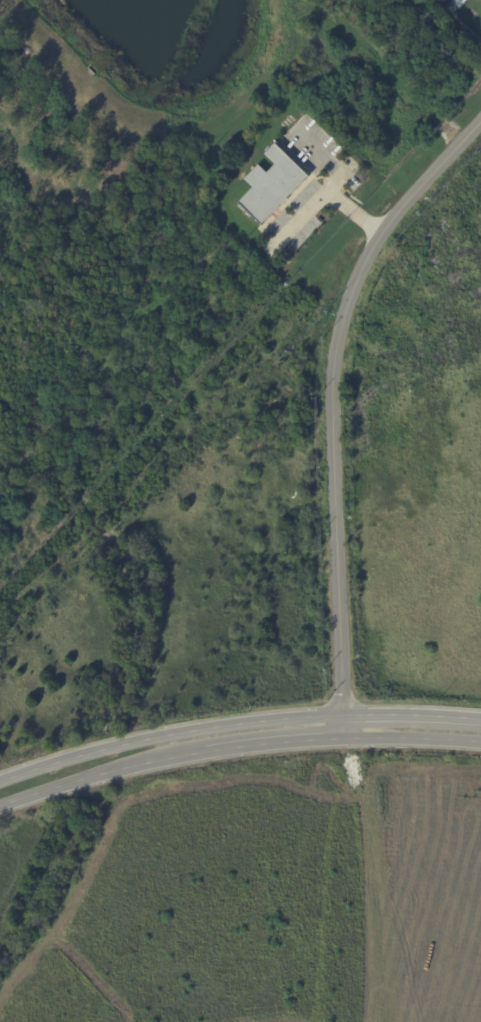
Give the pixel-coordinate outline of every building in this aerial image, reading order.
[(445,5),(450,0),(465,0),(453,12),(445,5)] [(262,224),(240,203),(255,187),(246,179),(259,165),(268,173),(277,165),(266,154),(276,144),(310,176),(263,225),(262,224)]
